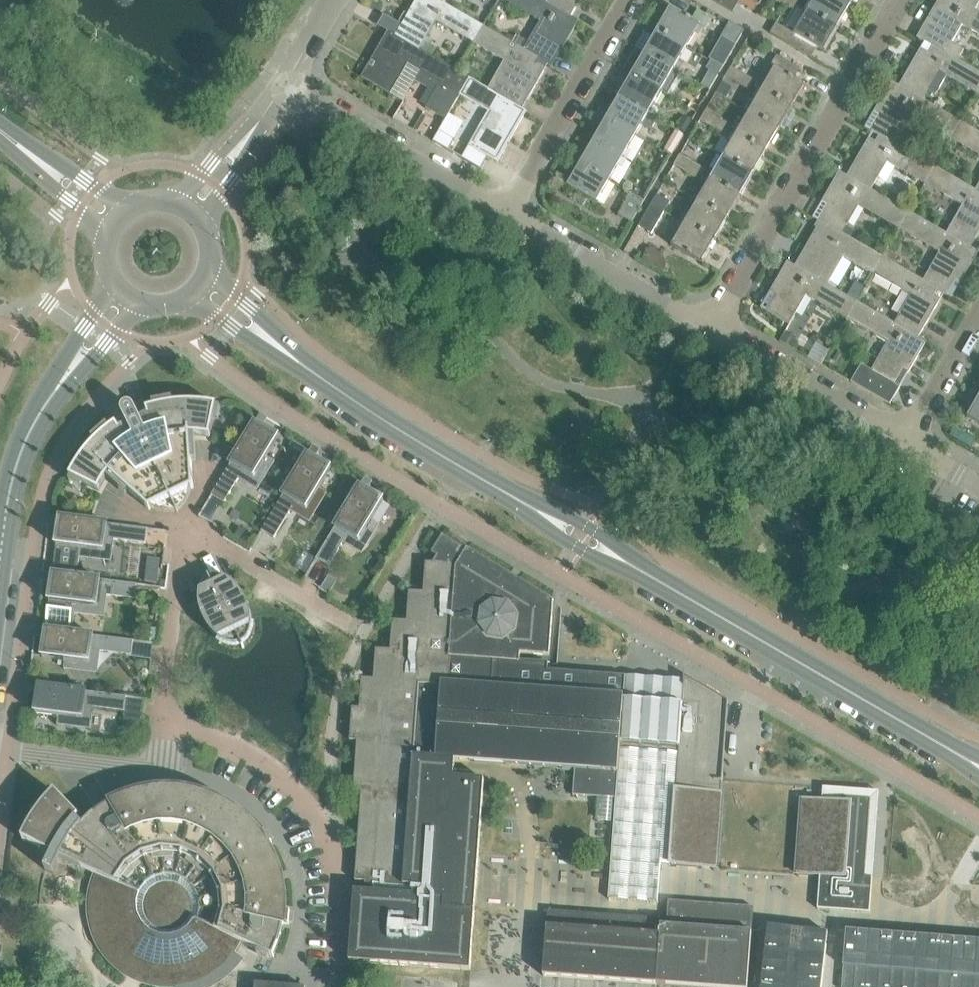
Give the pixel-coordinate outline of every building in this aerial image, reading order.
[(473,44),(482,27),(441,4),(435,0),(416,0),(409,13),(404,13),(399,21),(402,25),(396,36),(419,50),(426,38),(435,22),(473,44)] [(499,1),(539,24),(523,51),(544,63),(551,68),(578,22),(570,17),(547,4),(540,0),(500,0),(499,1)] [(547,4),(570,17),(580,0),(549,0),(547,4)] [(689,20),(681,15),(688,3),(683,0),(664,0),(662,4),(670,8),(661,23),(654,20),(649,28),(688,50),(702,27),(707,16),(695,9),(689,20)] [(739,3),(734,0),(713,0),(712,1),(733,13),(739,3)] [(739,3),(754,12),(758,3),(752,0),(740,0),(739,3)] [(799,0),(784,0),(782,4),(794,10),(800,0),(799,0)] [(837,31),(850,8),(835,0),(813,0),(806,13),(837,31)] [(850,8),(854,0),(835,0),(850,8)] [(951,43),(961,25),(978,35),(978,13),(974,10),(957,0),(938,0),(925,23),(930,26),(922,41),(924,42),(957,60),(963,50),(951,43)] [(974,10),(978,2),(978,0),(957,0),(974,10)] [(806,13),(794,34),(793,35),(796,37),(790,46),(811,58),(816,48),(824,53),(837,31),(806,13)] [(794,34),(775,23),(769,34),(790,46),(796,37),(793,35),(794,34)] [(501,83),(495,93),(518,107),(523,99),(526,101),(544,71),(540,69),(544,63),(523,51),(482,27),(473,44),(504,61),(493,79),(501,83)] [(643,54),(675,73),(688,50),(649,28),(644,36),(651,40),(643,54)] [(445,89),(428,118),(440,125),(454,100),(455,101),(458,96),(469,78),(434,58),(426,53),(419,50),(396,36),(388,32),(361,79),(392,96),(408,68),(445,89)] [(723,67),(734,47),(722,40),(710,60),(723,67)] [(924,42),(898,87),(922,101),(927,91),(934,95),(945,76),(976,94),(978,88),(978,73),(957,60),(924,42)] [(426,53),(434,58),(438,51),(430,46),(426,53)] [(624,72),(662,94),(675,73),(643,54),(635,68),(628,64),(624,72)] [(792,109),(806,87),(792,79),(798,69),(775,55),(769,65),(773,68),(760,91),(792,109)] [(737,83),(742,73),(731,66),(725,76),(737,83)] [(701,85),(708,90),(717,76),(710,71),(701,85)] [(626,84),(618,98),(650,117),(662,94),(624,72),(619,80),(626,84)] [(754,80),(742,73),(737,83),(748,90),(754,80)] [(495,93),(486,88),(469,78),(458,96),(487,113),(470,142),(498,158),(526,111),(518,107),(495,93)] [(878,115),(869,132),(872,134),(896,148),(913,118),(950,140),(960,123),(922,101),(898,87),(890,83),(873,112),(878,115)] [(792,109),(760,91),(747,113),(780,132),(792,109)] [(610,113),(602,109),(598,117),(637,139),(644,127),(651,131),(657,121),(650,117),(618,98),(610,113)] [(711,127),(715,120),(704,113),(699,121),(711,127)] [(747,113),(734,135),(767,154),(780,132),(747,113)] [(676,128),(683,132),(689,120),(682,116),(676,128)] [(593,142),(624,161),(637,139),(598,117),(593,125),(600,129),(593,142)] [(727,126),(715,120),(711,127),(723,134),(727,126)] [(950,140),(978,156),(978,133),(960,123),(950,140)] [(452,152),(458,140),(439,129),(433,141),(452,152)] [(846,177),(870,192),(887,164),(924,185),(933,169),(896,148),(872,134),(846,177)] [(754,176),(767,154),(734,135),(722,157),(754,176)] [(669,141),(663,152),(670,156),(676,145),(669,141)] [(573,160),(612,182),(624,161),(593,142),(585,156),(578,151),(573,160)] [(657,158),(660,161),(664,160),(665,156),(662,153),(658,154),(657,158)] [(685,171),(691,161),(680,155),(674,165),(685,171)] [(722,157),(709,179),(741,198),(754,176),(722,157)] [(578,193),(573,200),(584,206),(588,199),(598,205),(612,182),(573,160),(568,168),(575,172),(567,187),(578,193)] [(703,168),(691,161),(685,171),(697,178),(703,168)] [(962,206),(945,234),(970,248),(978,233),(978,195),(971,191),(933,169),(924,185),(962,206)] [(819,222),(841,234),(846,226),(857,206),(898,229),(907,213),(870,192),(846,177),(838,173),(820,204),(825,206),(817,221),(819,222)] [(729,220),(741,198),(709,179),(696,201),(729,220)] [(638,195),(641,191),(638,187),(634,186),(631,190),(634,195),(638,195)] [(617,216),(631,224),(644,202),(631,194),(617,216)] [(651,206),(664,213),(670,203),(657,195),(651,206)] [(696,201),(683,224),(716,242),(729,220),(696,201)] [(664,213),(651,206),(638,228),(651,236),(664,213)] [(907,213),(898,229),(938,253),(927,273),(922,281),(944,294),(947,295),(955,281),(960,284),(978,253),(970,248),(945,234),(907,213)] [(818,281),(834,253),(872,275),(882,258),(850,240),(841,234),(819,222),(793,267),(818,281)] [(683,224),(670,246),(703,265),(716,242),(683,224)] [(855,231),(846,226),(841,234),(850,240),(855,231)] [(886,250),(882,258),(893,264),(897,256),(886,250)] [(872,275),(910,297),(894,324),(919,338),(944,294),(922,281),(913,276),(893,264),(882,258),(872,275)] [(845,320),(856,302),(835,290),(827,285),(818,281),(793,267),(787,263),(769,294),(774,297),(765,313),(788,326),(805,296),(845,320)] [(927,273),(917,268),(913,276),(922,281),(927,273)] [(835,290),(837,286),(829,282),(827,285),(835,290)] [(856,302),(845,320),(886,344),(871,370),(862,365),(851,382),(890,405),(900,387),(896,385),(904,370),(909,373),(927,342),(919,338),(894,324),(856,302)] [(779,341),(790,347),(796,337),(785,331),(779,341)] [(971,389),(967,397),(976,402),(967,416),(978,423),(978,394),(971,389)] [(124,410),(123,411),(123,412),(122,413),(123,414),(123,416),(135,441),(129,445),(116,425),(114,426),(110,429),(100,437),(91,446),(83,456),(76,466),(70,477),(99,492),(102,486),(106,480),(110,475),(148,511),(150,509),(139,499),(151,494),(154,497),(158,499),(161,500),(165,500),(169,499),(177,514),(178,513),(170,498),(174,496),(177,493),(178,489),(179,485),(190,481),(191,489),(193,489),(189,436),(196,436),(203,437),(209,438),(216,406),(204,404),(191,403),(179,404),(166,405),(154,408),(147,410),(154,433),(147,435),(136,412),(135,411),(135,410),(134,409),(133,408),(132,408),(131,407),(130,407),(128,407),(126,408),(125,408),(124,410)] [(211,496),(224,504),(243,473),(254,479),(255,478),(260,482),(271,462),(274,464),(275,462),(267,458),(279,438),(256,425),(262,415),(260,414),(211,496)] [(314,447),(313,446),(250,549),(252,550),(263,532),(274,539),(295,504),(306,511),(307,510),(312,513),(324,494),(326,496),(327,494),(319,490),(331,470),(308,456),(314,447)] [(327,570),(347,536),(359,543),(359,542),(364,545),(376,526),(378,527),(379,526),(372,521),(383,502),(361,488),(366,479),(365,478),(303,581),(304,582),(315,564),(327,570)] [(147,530),(49,517),(49,519),(59,520),(56,546),(53,565),(78,568),(79,558),(80,555),(102,558),(102,552),(103,553),(105,540),(145,545),(147,530)] [(253,537),(240,529),(233,541),(247,548),(253,537)] [(614,799),(615,799),(608,899),(658,902),(660,864),(667,864),(716,868),(723,772),(728,701),(684,676),(684,681),(625,676),(557,671),(548,670),(548,663),(520,661),(520,654),(549,656),(552,611),(552,607),(553,601),(467,549),(466,551),(442,536),(431,554),(437,557),(432,564),(425,564),(423,593),(409,592),(407,622),(392,621),(390,651),(376,650),(373,680),(361,679),(359,709),(352,709),(350,741),(357,742),(353,792),(361,792),(354,882),(386,884),(385,894),(354,892),(348,962),(381,965),(470,972),(483,782),(453,780),(454,761),(574,769),(573,795),(611,798),(614,798),(614,799)] [(157,583),(160,559),(148,557),(145,581),(157,583)] [(161,589),(42,573),(42,575),(52,576),(49,602),(46,623),(71,626),(72,614),(72,611),(95,614),(95,608),(96,608),(98,595),(138,601),(140,588),(160,590),(161,589)] [(336,581),(329,577),(322,589),(329,594),(336,581)] [(212,586),(235,633),(253,624),(252,620),(250,611),(248,606),(246,602),(243,597),(240,593),(237,589),(231,592),(225,580),(212,586)] [(208,630),(214,638),(217,641),(235,633),(212,586),(200,592),(206,604),(199,607),(201,613),(203,619),(205,625),(208,630)] [(91,651),(131,656),(133,643),(153,646),(154,644),(35,629),(35,630),(45,632),(42,658),(65,661),(64,670),(65,670),(66,667),(88,670),(88,664),(90,664),(91,651)] [(145,643),(154,644),(156,645),(158,630),(147,629),(145,643)] [(28,686),(28,687),(38,689),(35,715),(58,718),(57,726),(58,727),(59,724),(81,727),(82,721),(83,721),(84,708),(124,713),(126,700),(146,702),(146,700),(28,686)] [(802,799),(796,873),(820,875),(817,908),(869,912),(873,859),(876,825),(868,825),(869,809),(877,809),(878,792),(823,787),(822,801),(802,799)] [(28,830),(26,834),(22,841),(52,855),(45,871),(54,875),(61,859),(96,875),(94,881),(92,887),(90,893),(89,900),(89,906),(97,906),(98,921),(90,923),(92,930),(95,937),(98,943),(101,950),(106,956),(110,961),(115,966),(121,971),(127,974),(131,968),(145,974),(142,981),(150,984),(158,985),(165,985),(173,985),(173,986),(199,986),(204,985),(210,982),(217,978),(223,973),(228,968),(233,963),(238,957),(243,961),(244,959),(232,951),(238,941),(273,958),(274,956),(269,954),(273,944),(276,935),(278,924),(288,925),(290,912),(279,911),(279,901),(278,890),(276,880),(281,879),(280,877),(276,878),(272,868),(268,858),(263,849),(271,843),(264,832),(255,838),(249,830),(241,823),(233,816),(235,812),(234,811),(231,815),(222,810),(213,805),(203,801),(206,792),(193,788),(190,798),(182,796),(177,796),(171,795),(165,795),(158,796),(158,791),(157,791),(157,796),(146,797),(136,800),(126,803),(122,794),(110,800),(114,809),(108,813),(102,817),(96,821),(93,824),(90,827),(86,830),(76,820),(79,817),(56,794),(49,800),(43,808),(37,815),(32,812),(31,813),(36,817),(33,821),(31,825),(28,830)] [(668,900),(667,919),(663,918),(658,984),(698,986),(747,986),(753,907),(668,900)] [(658,984),(663,918),(648,917),(548,910),(543,976),(658,984)] [(761,986),(821,986),(827,932),(768,925),(761,986)] [(841,986),(978,986),(978,940),(846,930),(841,986)]
